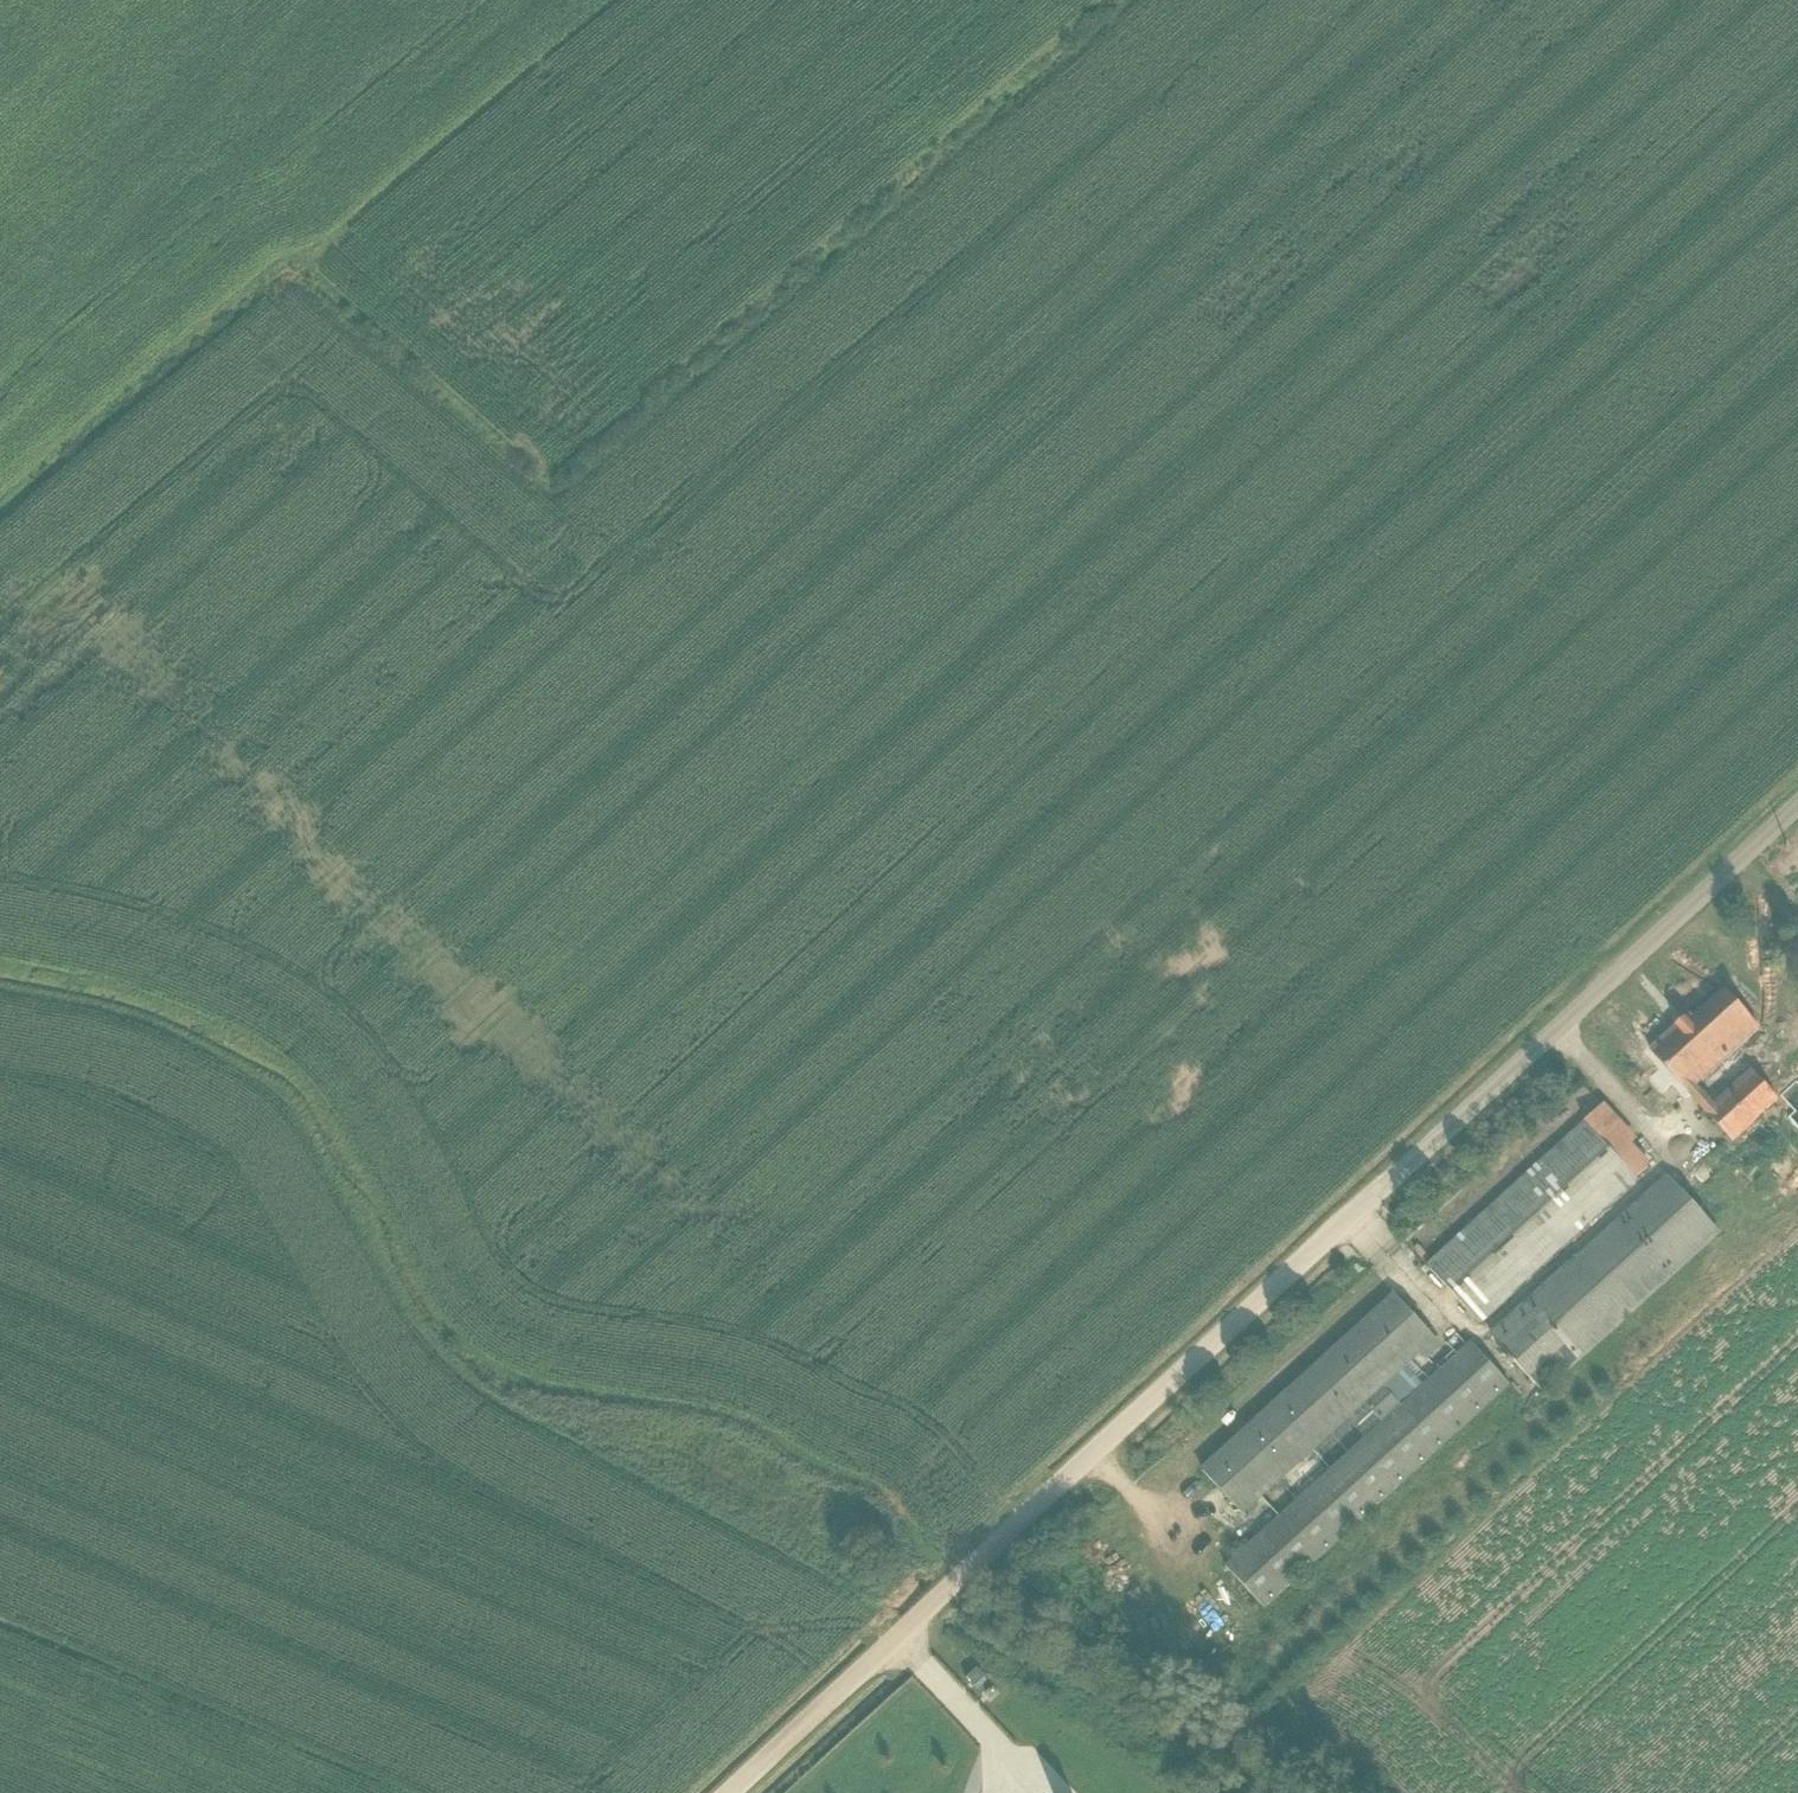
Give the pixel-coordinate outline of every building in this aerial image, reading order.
[(1697,1089),(1760,1031),(1725,993),(1695,1021),(1690,1019),(1651,1054),(1734,1145),(1740,1139),(1745,1144),(1759,1131),(1753,1125),(1778,1102),(1751,1073),(1714,1107),(1697,1089)] [(1797,1165),(1797,1096),(1759,1131),(1745,1144),(1687,1198),(1669,1179),(1492,1340),(1545,1397),(1797,1165)] [(1428,1269),(1480,1325),(1638,1181),(1637,1180),(1650,1168),(1648,1165),(1650,1164),(1632,1146),(1636,1141),(1603,1108),(1428,1269)] [(1266,1611),(1511,1387),(1472,1345),(1401,1409),(1400,1406),(1421,1387),(1406,1370),(1421,1356),(1427,1363),(1443,1349),(1397,1298),(1203,1474),(1243,1518),(1366,1407),(1382,1426),(1226,1568),(1266,1611)]
